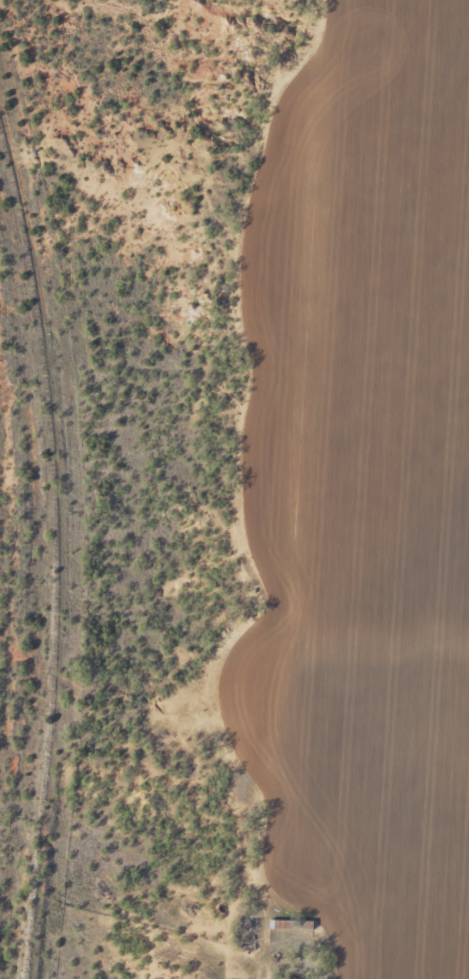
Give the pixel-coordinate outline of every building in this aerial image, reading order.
[(308,930),(308,921),(266,920),(266,928),(308,930)]
